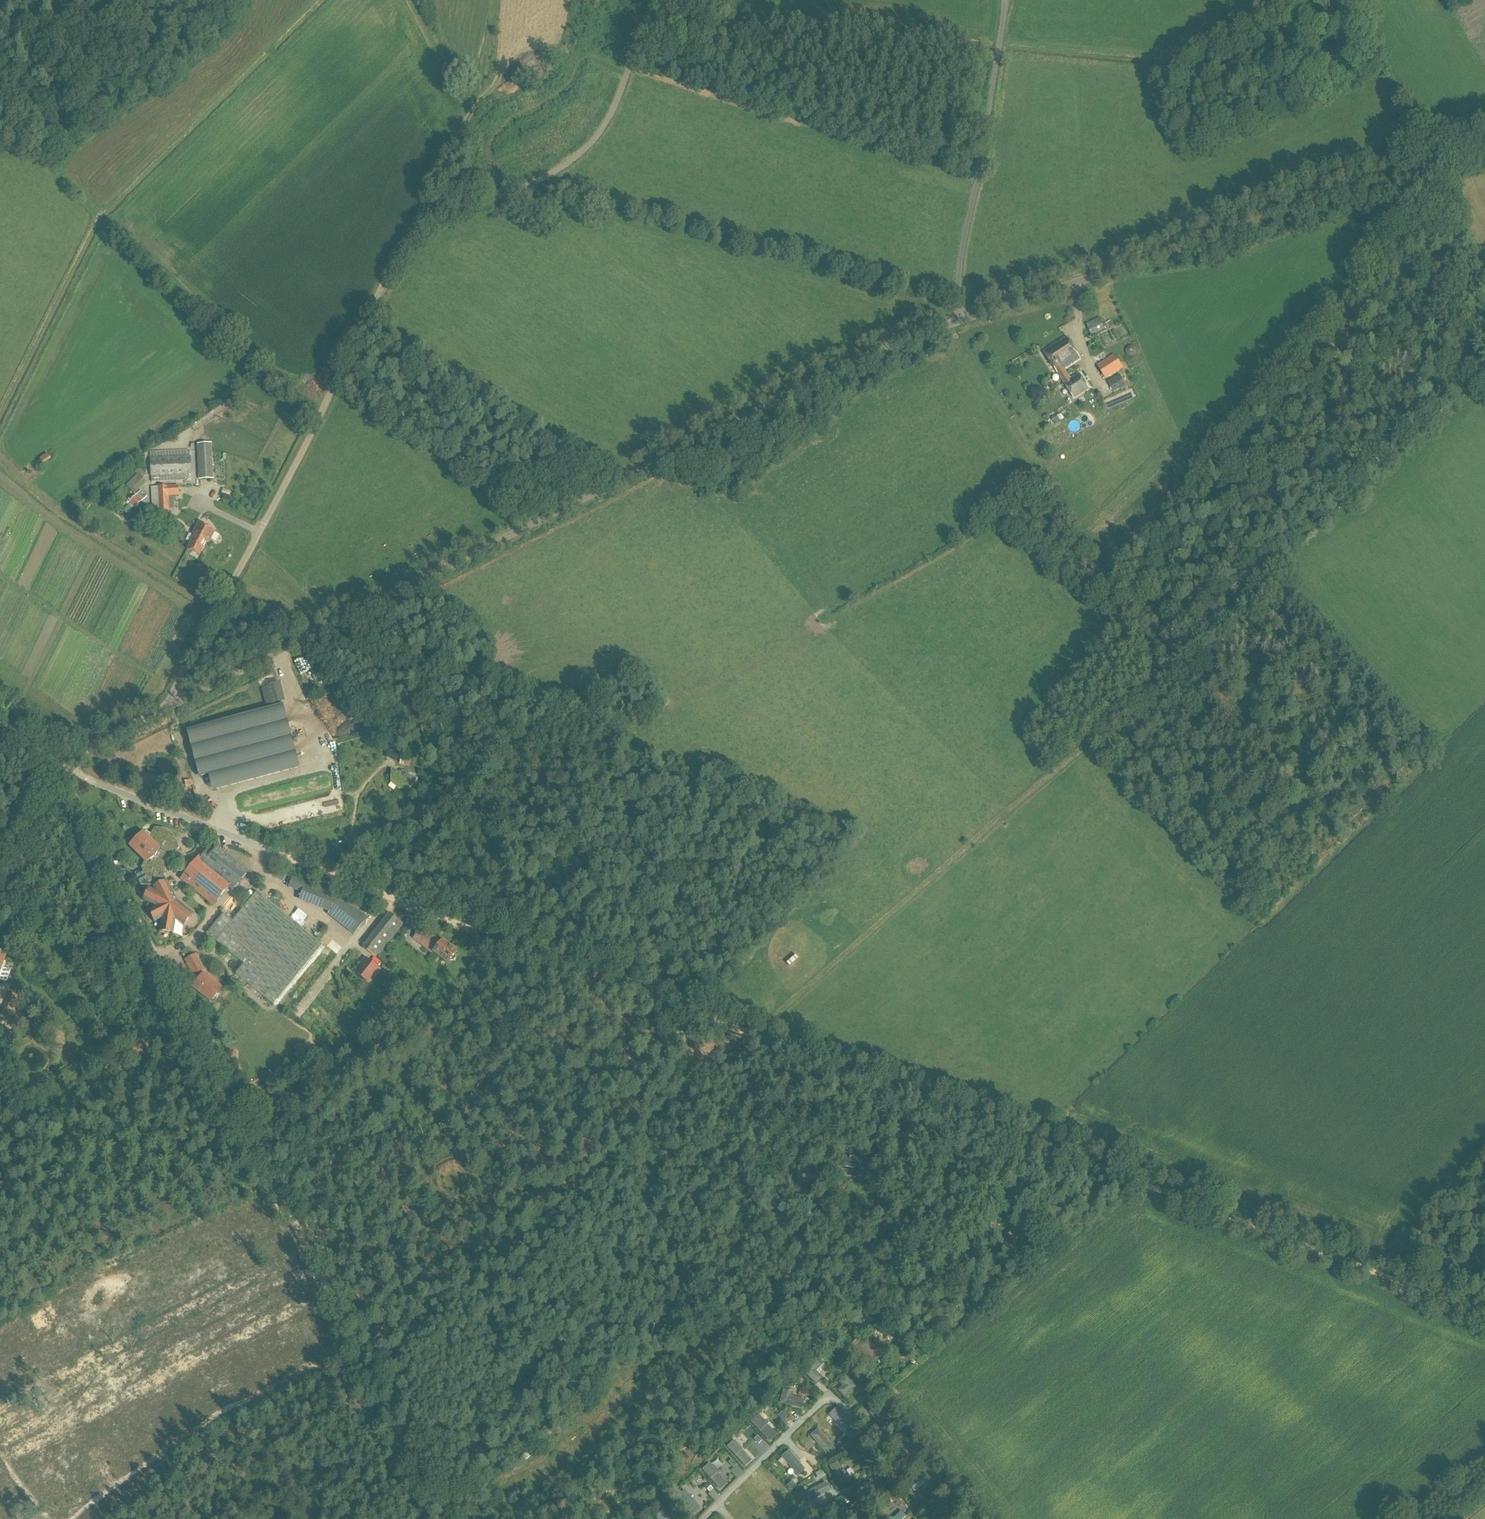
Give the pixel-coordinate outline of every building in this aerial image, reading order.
[(1091,336),(1105,329),(1099,318),(1086,324),(1091,336)] [(1071,379),(1065,369),(1081,358),(1067,336),(1044,351),(1074,398),(1089,388),(1080,373),(1071,379)] [(1131,356),(1132,356),(1133,356),(1134,356),(1134,355),(1135,355),(1136,354),(1136,353),(1137,353),(1137,352),(1137,351),(1137,350),(1137,349),(1136,348),(1136,347),(1135,347),(1135,346),(1134,346),(1133,346),(1133,345),(1132,345),(1131,345),(1130,345),(1130,346),(1129,346),(1128,346),(1128,347),(1127,347),(1127,348),(1126,349),(1126,350),(1126,351),(1126,352),(1126,353),(1127,353),(1127,354),(1128,355),(1129,355),(1129,356),(1130,356),(1131,356)] [(1106,379),(1123,368),(1115,355),(1097,366),(1106,379)] [(1119,395),(1131,387),(1127,380),(1115,388),(1119,395)] [(1056,425),(1061,422),(1058,417),(1052,420),(1056,425)] [(199,480),(213,479),(211,443),(197,444),(199,480)] [(185,481),(185,475),(191,475),(190,450),(150,452),(151,476),(152,483),(185,481)] [(39,457),(43,462),(51,458),(47,452),(39,457)] [(135,494),(146,482),(142,479),(146,475),(139,468),(135,472),(137,474),(126,485),(135,494)] [(170,512),(169,510),(169,496),(179,496),(178,486),(151,487),(152,511),(159,511),(159,512),(170,512)] [(135,508),(147,497),(141,491),(129,502),(135,508)] [(216,531),(198,522),(192,534),(194,536),(187,550),(199,557),(207,542),(209,544),(216,531)] [(212,791),(300,767),(283,705),(189,730),(201,777),(208,775),(212,791)] [(143,859),(145,861),(147,863),(139,875),(145,886),(152,887),(153,888),(154,890),(149,888),(143,900),(155,906),(146,911),(152,923),(161,919),(159,932),(173,934),(175,920),(183,926),(194,912),(178,901),(177,898),(165,875),(166,871),(166,870),(167,865),(169,860),(172,856),(175,852),(179,849),(179,846),(178,843),(176,839),(174,837),(171,834),(169,832),(165,830),(162,829),(159,828),(155,828),(150,839),(143,833),(130,846),(143,859)] [(248,871),(217,846),(213,851),(209,848),(199,861),(183,881),(213,904),(227,885),(233,890),(248,871)] [(340,896),(292,877),(292,879),(289,878),(286,886),(289,887),(288,888),(302,893),(299,901),(329,913),(328,915),(354,935),(367,918),(340,896)] [(823,899),(831,889),(826,885),(818,896),(823,899)] [(322,946),(257,892),(233,921),(224,914),(207,934),(243,965),(236,974),(273,1005),(322,946)] [(377,956),(402,925),(391,916),(366,947),(377,956)] [(440,943),(421,929),(414,938),(432,953),(433,952),(448,964),(457,952),(442,940),(440,943)] [(7,952),(0,950),(0,980),(7,983),(11,971),(2,967),(7,952)] [(221,987),(204,974),(202,971),(204,970),(196,954),(185,959),(194,975),(193,976),(192,979),(194,982),(197,984),(193,988),(210,1001),(217,994),(217,993),(221,987)] [(381,970),(365,958),(353,972),(369,985),(381,970)] [(17,1007),(20,996),(8,993),(4,1008),(15,1011),(16,1007),(17,1007)] [(300,1018),(309,1009),(303,1002),(294,1011),(300,1018)] [(238,1067),(234,1069),(241,1084),(246,1082),(238,1067)] [(817,1178),(818,1169),(799,1165),(797,1174),(817,1178)] [(1020,1244),(1026,1237),(1015,1228),(1009,1235),(1020,1244)] [(822,1375),(828,1369),(821,1362),(808,1374),(821,1387),(828,1381),(822,1375)] [(847,1387),(842,1391),(849,1399),(861,1390),(850,1377),(843,1382),(847,1387)] [(762,1441),(757,1436),(754,1439),(759,1444),(762,1441)] [(847,1444),(843,1440),(837,1444),(841,1449),(847,1444)] [(842,1487),(851,1484),(842,1462),(833,1466),(842,1487)] [(818,1480),(824,1477),(821,1471),(815,1473),(818,1480)] [(786,1486),(790,1491),(796,1486),(792,1481),(786,1486)] [(766,1495),(761,1500),(765,1505),(770,1500),(766,1495)] [(791,1505),(785,1510),(789,1514),(795,1509),(791,1505)]
